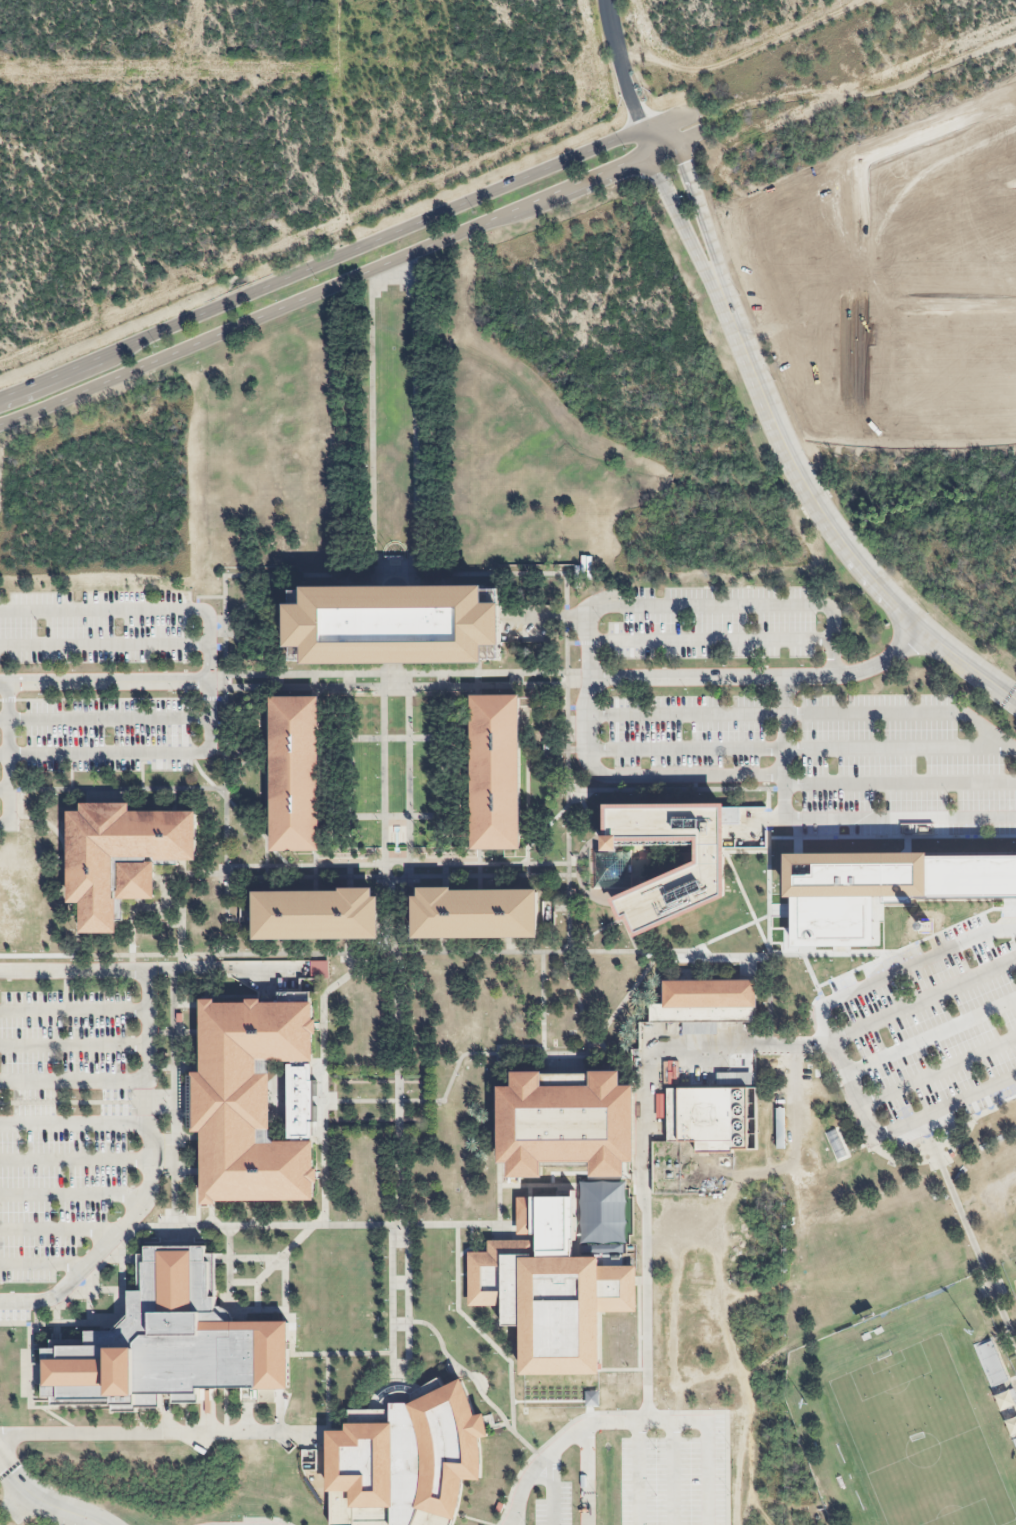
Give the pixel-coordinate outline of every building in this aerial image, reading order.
[(285,592),(286,660),(397,659),(495,658),(494,589),(411,590),(373,591),(285,592)] [(470,695),(520,695),(520,850),(471,850),(471,815),(471,736),(470,695)] [(271,697),(319,697),(319,739),(320,817),(320,851),(271,852),(271,697)] [(126,812),(126,804),(78,805),(78,812),(65,813),(66,899),(66,905),(78,905),(79,934),(112,934),(111,901),(152,900),(152,875),(152,862),(194,861),(194,812),(126,812)] [(597,854),(612,854),(612,844),(691,843),(691,862),(610,899),(620,920),(621,922),(624,921),(627,920),(635,938),(721,897),(720,850),(719,805),(597,806),(597,832),(597,854)] [(781,853),(1015,851),(1015,898),(882,899),(882,948),(789,949),(789,896),(781,896),(781,853)] [(612,854),(597,854),(589,854),(589,888),(626,888),(625,853),(612,854)] [(413,890),(413,938),(540,937),(540,890),(413,890)] [(254,892),(254,940),(380,939),(380,891),(254,892)] [(664,982),(751,982),(751,1006),(664,1006),(664,982)] [(198,1073),(198,1002),(212,1002),(308,1002),(308,1064),(269,1064),(269,1101),(269,1141),(311,1141),(311,1204),(198,1204),(198,1135),(188,1135),(188,1102),(188,1073),(198,1073)] [(494,1073),(496,1176),(628,1176),(628,1073),(589,1073),(543,1073),(494,1073)] [(665,1088),(754,1088),(754,1153),(692,1153),(691,1141),(665,1141),(665,1088)] [(465,1253),(465,1308),(497,1307),(498,1330),(516,1329),(516,1377),(596,1377),(595,1315),(634,1314),(633,1265),(593,1266),(593,1258),(532,1259),(532,1239),(483,1240),(484,1252),(465,1253)] [(205,1247),(206,1299),(213,1299),(213,1313),(222,1325),(285,1324),(285,1357),(285,1392),(208,1390),(193,1389),(193,1407),(168,1406),(168,1394),(157,1394),(157,1413),(42,1411),(40,1341),(81,1341),(81,1331),(109,1332),(124,1318),(124,1293),(140,1292),(140,1248),(176,1247),(205,1247)] [(974,1345),(990,1388),(1008,1382),(992,1339),(974,1345)] [(326,1524),(335,1524),(352,1523),(352,1524),(448,1524),(450,1518),(459,1484),(478,1485),(475,1442),(483,1440),(480,1413),(470,1416),(457,1381),(441,1390),(436,1379),(413,1393),(399,1391),(387,1395),(379,1404),(376,1412),(347,1413),(347,1427),(325,1432),(326,1524)] [(999,1409),(1015,1405),(1015,1397),(1014,1390),(995,1395),(999,1409)] [(1015,1433),(1015,1417),(1006,1420),(1010,1435),(1015,1433)]
